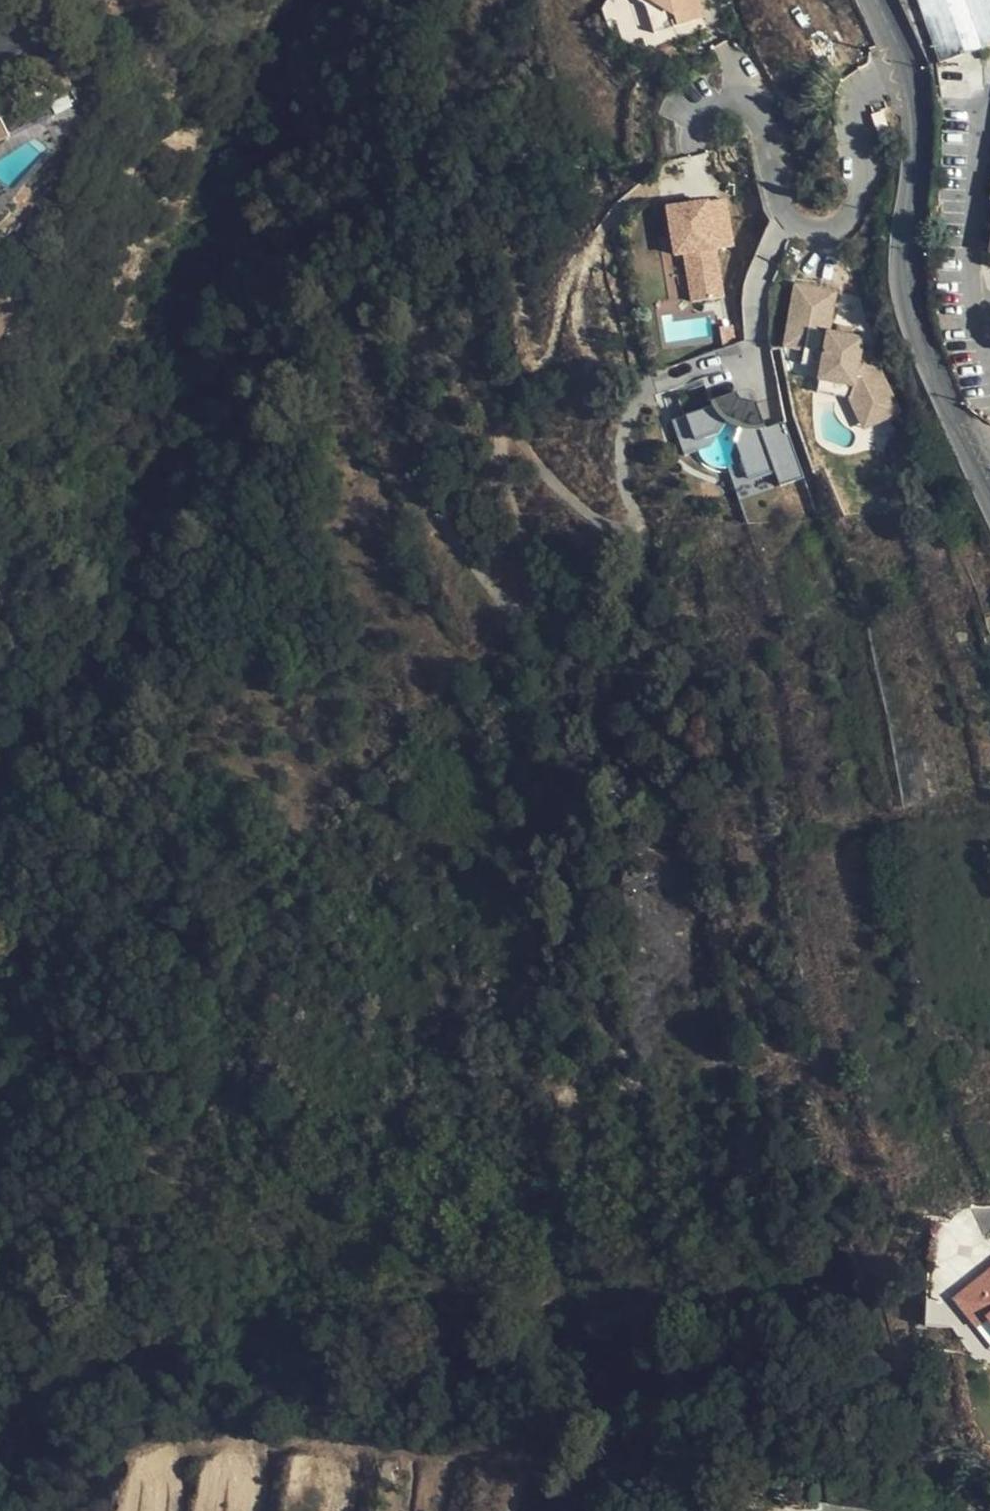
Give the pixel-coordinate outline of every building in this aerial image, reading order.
[(664,8),(661,0),(649,0),(664,8)] [(664,8),(671,29),(701,19),(694,0),(661,0),(664,8)] [(989,65),(989,0),(908,0),(937,83),(989,65)] [(11,137),(0,109),(0,141),(11,137)] [(884,116),(874,120),(879,137),(889,133),(884,116)] [(721,248),(736,246),(731,196),(673,203),(684,301),(726,296),(721,248)] [(834,299),(795,292),(788,331),(827,338),(834,299)] [(827,338),(788,331),(786,345),(806,348),(805,356),(803,368),(823,371),(820,384),(855,390),(866,416),(892,404),(871,359),(859,357),(861,345),(827,338)] [(805,356),(806,348),(786,345),(785,353),(805,356)] [(842,396),(855,390),(820,384),(817,398),(845,403),(842,396)] [(855,390),(842,396),(845,403),(859,435),(898,417),(892,404),(866,416),(855,390)] [(755,415),(734,406),(708,416),(710,422),(685,430),(696,455),(712,448),(726,419),(739,426),(734,436),(747,474),(773,464),(778,478),(802,469),(783,416),(758,425),(755,415)] [(685,430),(671,437),(682,462),(696,455),(685,430)] [(747,474),(734,436),(725,454),(728,461),(724,463),(736,493),(778,478),(773,464),(747,474)] [(953,1293),(989,1346),(989,1268),(953,1293)]
